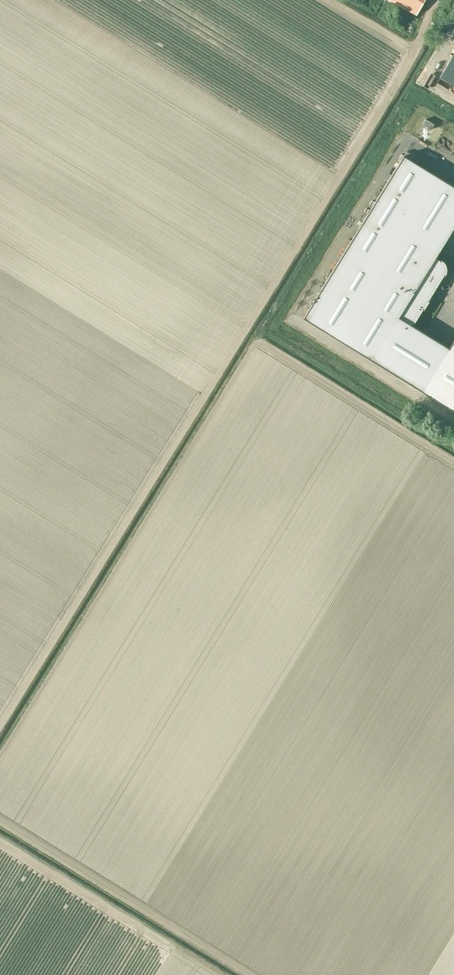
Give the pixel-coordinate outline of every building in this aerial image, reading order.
[(425,0),(391,0),(417,15),(425,0)] [(434,124),(425,119),(422,124),(431,129),(434,124)] [(441,261),(435,257),(453,227),(453,187),(403,155),(303,318),(453,410),(453,339),(449,348),(412,325),(444,274),(444,273),(445,272),(445,270),(445,269),(445,267),(444,265),(444,264),(442,262),(441,261)]
